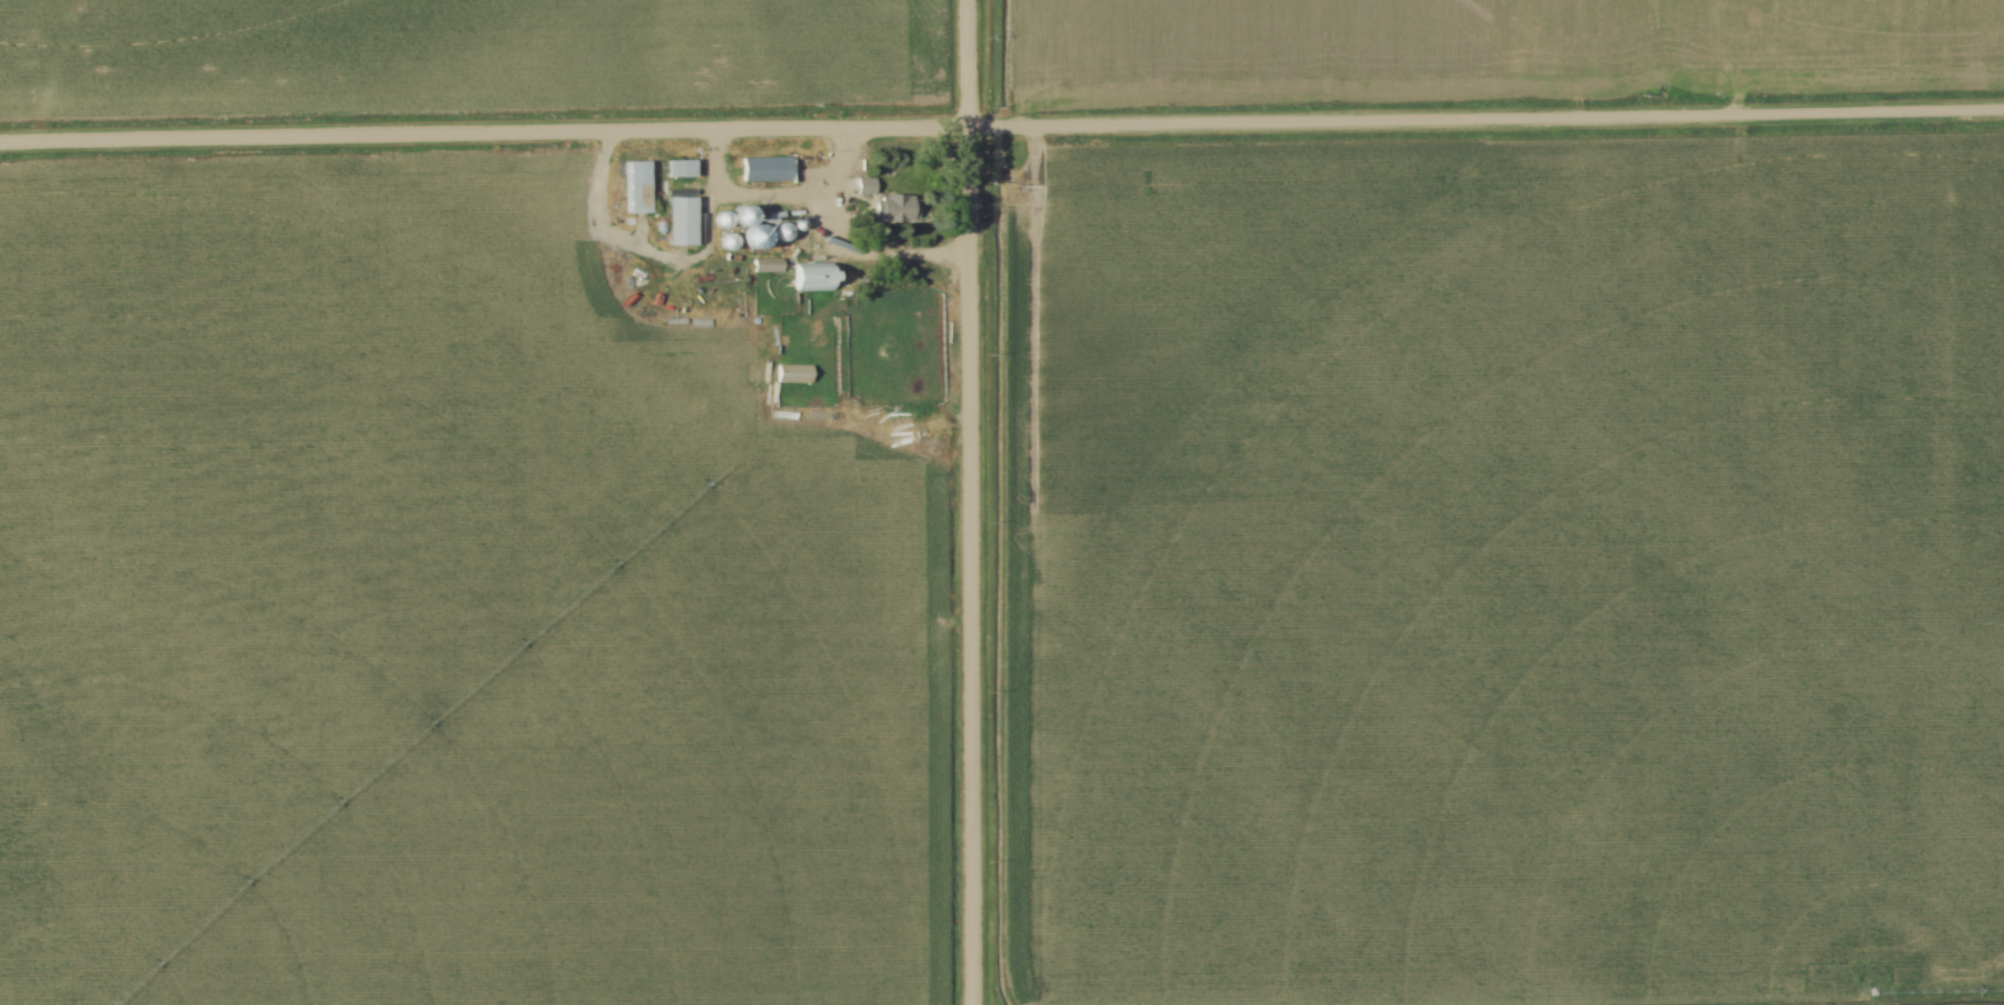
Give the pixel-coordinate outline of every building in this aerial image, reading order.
[(742,157),(794,155),(794,183),(743,185),(742,157)] [(667,160),(667,177),(694,177),(694,160),(667,160)] [(629,162),(652,162),(653,212),(630,212),(629,162)] [(855,200),(872,200),(872,225),(915,225),(915,195),(876,195),(875,179),(855,179),(855,200)] [(666,197),(698,197),(698,247),(667,247),(666,197)] [(751,259),(778,259),(778,274),(751,274),(751,259)] [(791,266),(830,265),(830,293),(792,295),(791,266)] [(779,365),(811,366),(811,387),(779,386),(779,365)] [(891,428),(906,429),(907,415),(891,415),(891,428)]
